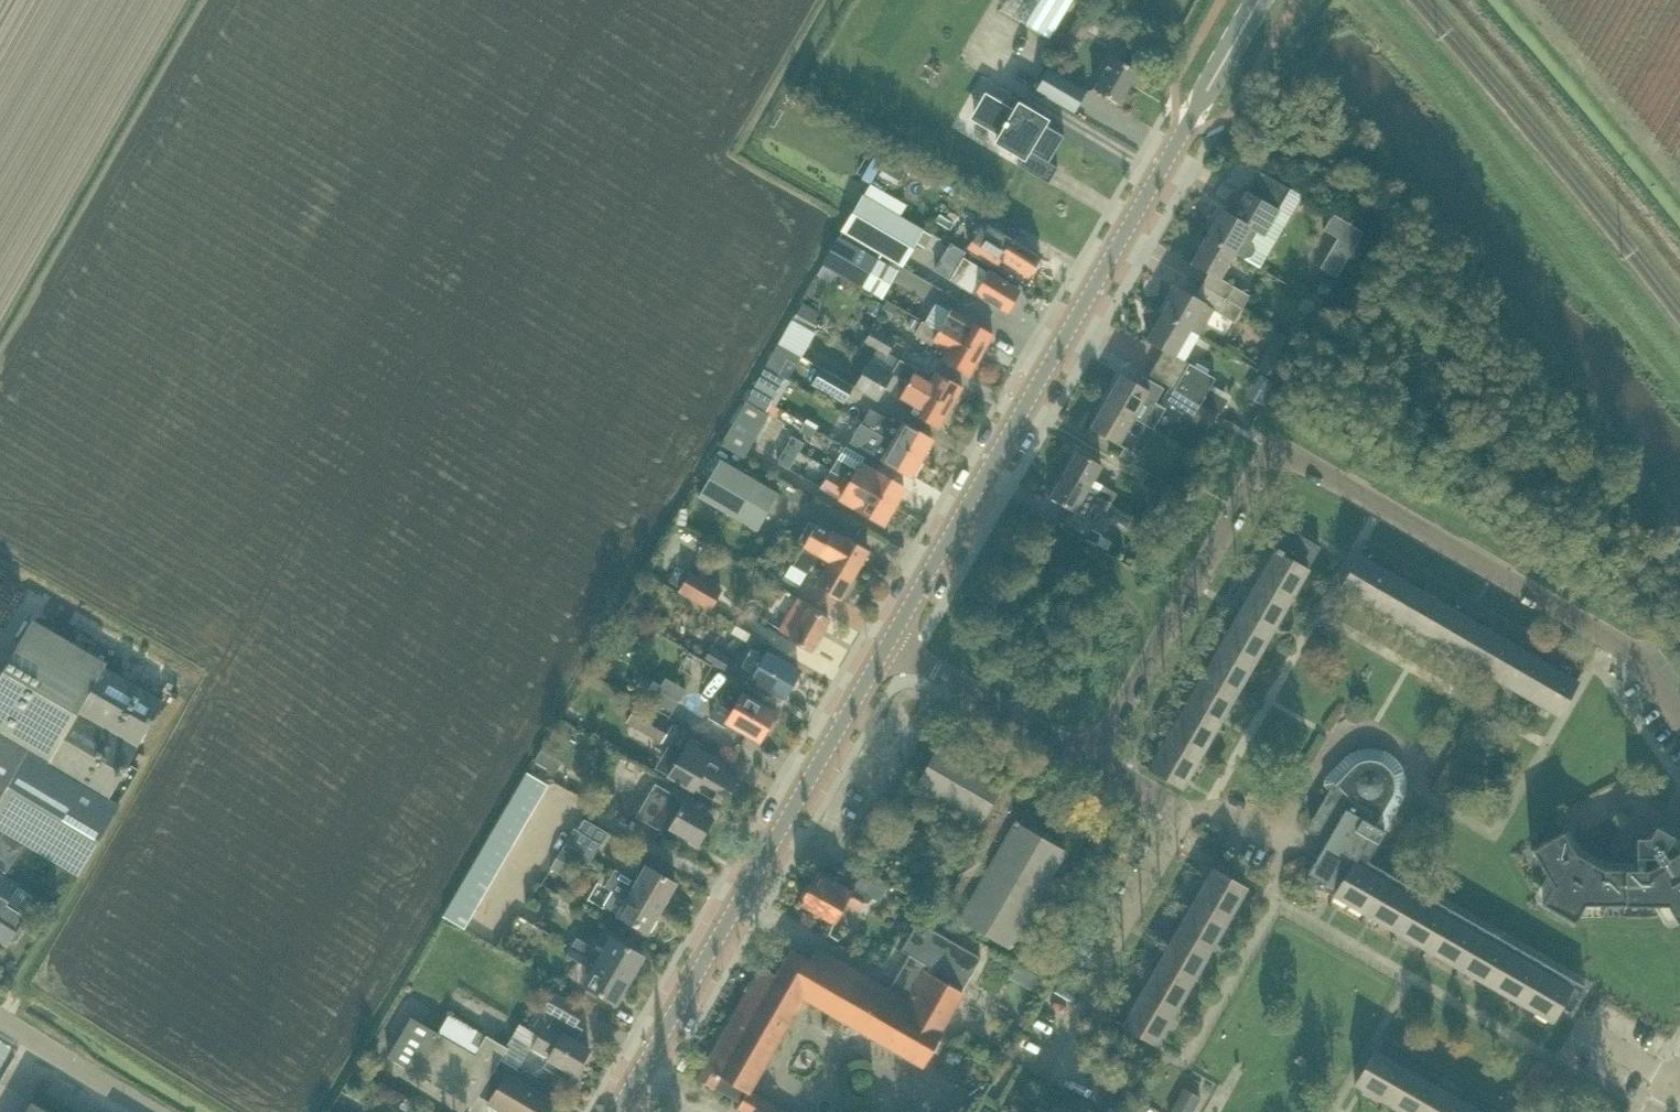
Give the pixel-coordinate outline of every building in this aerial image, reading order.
[(1075,0),(1007,0),(1002,9),(1051,38),(1075,0)] [(1128,64),(1138,47),(1123,38),(1114,56),(1112,55),(1093,89),(1119,104),(1138,70),(1128,64)] [(1074,112),(1086,91),(1047,68),(1035,90),(1074,112)] [(1035,108),(1011,94),(1004,107),(986,96),(974,118),(1001,133),(996,142),(1023,158),(1018,166),(1023,168),(1048,183),(1058,168),(1048,162),(1064,136),(1043,124),(1046,120),(1033,113),(1035,108)] [(847,141),(841,154),(869,168),(876,156),(847,141)] [(891,186),(902,167),(887,158),(875,177),(891,186)] [(967,173),(959,188),(1018,223),(1026,208),(1050,223),(1067,195),(1023,168),(1006,196),(967,173)] [(1221,208),(1206,235),(1234,251),(1244,256),(1249,255),(1254,247),(1252,239),(1248,237),(1253,228),(1263,234),(1270,220),(1272,222),(1279,210),(1291,189),(1261,171),(1249,192),(1243,189),(1229,213),(1221,208)] [(871,183),(865,193),(901,214),(907,203),(871,183)] [(901,215),(901,214),(865,193),(865,194),(864,194),(842,231),(901,266),(903,267),(925,230),(901,215)] [(909,205),(903,215),(912,220),(917,210),(909,205)] [(1333,213),(1324,230),(1354,247),(1364,231),(1333,213)] [(1011,238),(1003,232),(985,221),(968,248),(995,265),(999,259),(1029,277),(1041,256),(1011,238)] [(882,298),(901,266),(842,231),(822,264),(863,288),(882,298)] [(1206,235),(1191,261),(1209,271),(1201,284),(1243,308),(1250,296),(1233,285),(1219,277),(1234,251),(1206,235)] [(964,257),(950,279),(974,295),(976,296),(977,294),(992,303),(1007,311),(1020,290),(989,271),(964,257)] [(1177,286),(1161,312),(1189,329),(1198,334),(1200,335),(1215,310),(1218,311),(1235,322),(1243,308),(1201,284),(1194,296),(1177,286)] [(804,300),(796,313),(816,325),(824,312),(804,300)] [(881,313),(891,319),(899,307),(888,301),(881,313)] [(982,355),(994,334),(952,308),(938,330),(982,355)] [(1161,312),(1146,339),(1164,349),(1156,362),(1157,363),(1150,374),(1170,386),(1201,404),(1201,403),(1217,413),(1221,415),(1232,396),(1229,394),(1212,384),(1216,378),(1184,360),(1198,334),(1189,329),(1161,312)] [(912,318),(908,325),(915,329),(919,321),(912,318)] [(982,355),(938,330),(923,321),(914,334),(933,345),(935,342),(947,349),(941,360),(969,376),(982,355)] [(873,326),(865,341),(888,355),(897,340),(873,326)] [(779,343),(765,367),(783,377),(787,380),(801,356),(779,343)] [(893,372),(870,359),(854,386),(854,387),(878,402),(885,389),(894,373),(893,372)] [(951,408),(964,387),(936,370),(929,381),(916,373),(918,369),(900,359),(893,372),(894,373),(951,408)] [(1284,371),(1269,363),(1264,372),(1278,380),(1284,371)] [(765,367),(758,380),(775,390),(783,377),(765,367)] [(854,387),(854,386),(822,367),(812,384),(845,403),(854,387)] [(951,408),(894,373),(885,389),(899,397),(900,397),(915,406),(911,412),(939,428),(951,408)] [(1121,374),(1105,401),(1133,417),(1153,429),(1165,409),(1154,402),(1163,388),(1144,377),(1139,385),(1121,374)] [(1194,416),(1201,404),(1170,386),(1163,399),(1194,416)] [(769,415),(766,413),(771,403),(751,392),(736,420),(759,432),(769,415)] [(1133,417),(1105,401),(1090,427),(1118,444),(1133,417)] [(933,441),(902,422),(900,425),(871,408),(862,423),(862,424),(867,427),(868,427),(922,458),(933,441)] [(745,457),(759,432),(736,420),(722,444),(745,457)] [(853,432),(872,443),(868,450),(912,476),(922,458),(868,427),(867,427),(862,424),(862,423),(860,421),(853,432)] [(796,436),(791,445),(802,452),(807,443),(796,436)] [(1138,454),(1125,447),(1120,456),(1133,463),(1138,454)] [(1118,493),(1093,479),(1102,464),(1077,449),(1063,473),(1113,502),(1118,493)] [(895,506),(906,488),(877,471),(877,470),(862,461),(858,468),(839,458),(831,471),(895,506)] [(732,515),(758,529),(779,492),(721,459),(699,496),(732,515)] [(884,524),(895,506),(831,471),(822,487),(841,498),(884,524)] [(1141,483),(1164,496),(1171,484),(1148,471),(1141,483)] [(1113,502),(1063,473),(1049,497),(1086,518),(1094,504),(1107,512),(1113,502)] [(1113,502),(1106,516),(1129,529),(1137,515),(1113,502)] [(798,542),(805,546),(855,575),(869,550),(844,536),(843,537),(832,530),(830,533),(809,521),(798,542)] [(1275,550),(1307,569),(1320,546),(1288,528),(1275,550)] [(1100,535),(1091,529),(1086,538),(1095,543),(1100,535)] [(840,600),(855,575),(805,546),(793,565),(807,574),(813,565),(822,571),(815,585),(840,600)] [(1308,570),(1307,569),(1275,550),(1265,566),(1299,585),(1308,570)] [(1355,597),(1375,563),(1359,555),(1340,588),(1355,597)] [(1371,606),(1390,572),(1375,563),(1355,597),(1371,606)] [(1290,601),(1299,585),(1265,566),(1256,581),(1290,601)] [(723,590),(694,573),(691,571),(679,592),(711,610),(723,590)] [(1386,615),(1406,581),(1390,572),(1371,606),(1386,615)] [(1281,616),(1290,601),(1256,581),(1247,597),(1281,616)] [(1402,624),(1421,590),(1406,581),(1386,615),(1402,624)] [(1417,633),(1437,599),(1421,590),(1402,624),(1417,633)] [(808,606),(808,605),(809,604),(798,597),(779,629),(790,636),(789,637),(811,651),(829,619),(808,606)] [(1272,632),(1281,616),(1247,597),(1238,612),(1272,632)] [(1433,642),(1452,608),(1437,599),(1417,633),(1433,642)] [(1449,651),(1468,617),(1452,608),(1433,642),(1449,651)] [(1263,647),(1272,632),(1238,612),(1229,628),(1263,647)] [(1464,660),(1483,626),(1468,617),(1449,651),(1464,660)] [(162,700),(30,624),(0,676),(0,869),(6,872),(15,856),(23,842),(45,854),(77,872),(119,800),(121,802),(140,769),(126,761),(162,700)] [(1480,669),(1499,635),(1483,626),(1464,660),(1480,669)] [(1254,663),(1263,647),(1229,628),(1220,643),(1254,663)] [(1495,678),(1514,644),(1499,635),(1480,669),(1495,678)] [(1245,678),(1254,663),(1220,643),(1211,659),(1245,678)] [(1511,687),(1530,653),(1514,644),(1495,678),(1511,687)] [(712,645),(704,659),(729,674),(737,660),(712,645)] [(799,671),(766,651),(763,655),(752,648),(742,666),(753,673),(751,676),(785,696),(799,671)] [(1526,696),(1545,662),(1530,653),(1511,687),(1526,696)] [(1236,694),(1245,678),(1211,659),(1202,675),(1236,694)] [(1542,704),(1561,671),(1545,662),(1526,696),(1542,704)] [(1561,671),(1542,704),(1557,713),(1576,680),(1561,671)] [(1227,710),(1236,694),(1202,675),(1193,690),(1227,710)] [(666,678),(653,700),(673,712),(686,689),(666,678)] [(717,702),(709,715),(726,725),(729,720),(760,738),(775,713),(741,694),(740,695),(726,687),(717,702)] [(1218,725),(1227,710),(1193,690),(1184,706),(1218,725)] [(638,703),(626,721),(662,743),(673,724),(638,703)] [(1209,741),(1218,725),(1184,706),(1175,721),(1209,741)] [(1201,756),(1209,741),(1175,721),(1166,737),(1201,756)] [(1192,772),(1201,756),(1166,737),(1157,752),(1192,772)] [(1063,875),(1090,829),(1004,778),(1005,777),(942,740),(913,790),(986,833),(945,904),(962,914),(960,918),(1008,946),(1053,869),(1063,875)] [(718,760),(694,746),(688,742),(669,775),(694,789),(695,786),(723,802),(737,777),(715,764),(718,760)] [(1356,855),(1367,861),(1401,803),(1403,798),(1405,794),(1406,789),(1406,784),(1406,779),(1405,775),(1403,770),(1401,766),(1399,762),(1395,758),(1392,755),(1388,753),(1383,750),(1379,749),(1374,748),(1369,748),(1365,748),(1360,749),(1356,751),(1351,753),(1347,756),(1344,759),(1335,767),(1327,776),(1324,779),(1324,784),(1326,788),(1329,791),(1311,821),(1310,822),(1310,823),(1310,824),(1310,826),(1310,827),(1310,828),(1311,829),(1311,830),(1312,831),(1314,832),(1315,833),(1316,833),(1318,833),(1319,833),(1327,841),(1316,859),(1308,874),(1336,890),(1356,855)] [(556,772),(563,761),(542,749),(535,760),(556,772)] [(1183,787),(1192,772),(1157,752),(1148,768),(1183,787)] [(521,783),(542,795),(549,784),(528,772),(521,783)] [(536,807),(542,795),(521,783),(515,794),(536,807)] [(694,843),(694,842),(699,844),(714,818),(694,806),(695,805),(686,800),(685,800),(656,784),(638,816),(676,838),(678,834),(694,843)] [(529,818),(536,807),(515,794),(508,805),(529,818)] [(523,829),(529,818),(508,805),(502,816),(523,829)] [(517,840),(523,829),(502,816),(495,827),(517,840)] [(1660,816),(1651,832),(1649,836),(1647,837),(1635,837),(1635,853),(1652,853),(1657,864),(1647,869),(1603,869),(1574,852),(1562,832),(1531,849),(1552,886),(1542,904),(1574,922),(1584,904),(1666,904),(1676,922),(1679,920),(1679,832),(1659,820),(1661,816),(1660,816)] [(603,844),(610,833),(585,819),(579,831),(603,844)] [(510,851),(517,840),(495,827),(489,838),(510,851)] [(504,862),(510,851),(489,838),(482,849),(504,862)] [(37,869),(45,854),(23,842),(15,856),(37,869)] [(497,873),(504,862),(482,849),(476,860),(497,873)] [(551,867),(552,868),(567,877),(577,859),(561,849),(551,867)] [(1372,864),(1367,861),(1356,855),(1336,890),(1333,895),(1348,904),(1372,864)] [(491,884),(497,873),(476,860),(469,872),(491,884)] [(610,877),(662,907),(676,883),(645,864),(635,880),(615,869),(610,877)] [(1387,873),(1383,870),(1372,864),(1348,904),(1364,913),(1387,873)] [(1204,884),(1237,904),(1246,888),(1213,869),(1204,884)] [(834,878),(831,880),(816,871),(799,900),(834,920),(845,902),(858,910),(863,901),(864,902),(868,895),(879,901),(886,890),(862,876),(854,889),(834,878)] [(484,895),(491,884),(469,872),(463,883),(484,895)] [(1403,882),(1396,877),(1387,873),(1364,913),(1380,922),(1403,882)] [(9,942),(11,937),(15,939),(20,938),(25,930),(23,925),(20,923),(25,914),(34,898),(15,886),(17,883),(4,876),(0,874),(0,936),(9,942)] [(648,932),(662,907),(610,877),(605,886),(613,891),(605,905),(617,913),(616,914),(648,932)] [(1395,931),(1419,891),(1403,882),(1380,922),(1395,931)] [(478,906),(484,895),(463,883),(456,894),(478,906)] [(1228,920),(1237,904),(1204,884),(1195,900),(1228,920)] [(1411,940),(1434,899),(1419,891),(1395,931),(1411,940)] [(471,917),(478,906),(456,894),(450,905),(471,917)] [(1426,949),(1450,908),(1434,899),(1411,940),(1426,949)] [(1219,935),(1228,920),(1195,900),(1185,916),(1219,935)] [(464,929),(471,917),(450,905),(443,916),(464,929)] [(1442,958),(1465,917),(1450,908),(1426,949),(1442,958)] [(1210,951),(1219,935),(1185,916),(1176,931),(1210,951)] [(1457,967),(1481,926),(1465,917),(1442,958),(1457,967)] [(749,1111),(785,1111),(748,1091),(800,997),(921,1066),(945,1024),(943,1023),(961,992),(959,991),(979,957),(916,921),(900,950),(907,954),(888,988),(817,947),(810,960),(790,949),(777,973),(761,964),(697,1077),(712,1086),(713,1085),(741,1101),(738,1106),(749,1111)] [(1473,976),(1496,935),(1481,926),(1457,967),(1473,976)] [(1201,966),(1210,951),(1176,931),(1167,947),(1201,966)] [(1489,985),(1512,944),(1496,935),(1473,976),(1489,985)] [(571,946),(630,979),(644,955),(610,936),(601,951),(577,937),(571,946)] [(1504,994),(1528,954),(1512,944),(1489,985),(1504,994)] [(616,1003),(630,979),(571,946),(567,954),(590,968),(582,983),(616,1003)] [(1192,982),(1201,966),(1167,947),(1158,962),(1192,982)] [(1520,1003),(1543,963),(1528,954),(1504,994),(1520,1003)] [(1183,997),(1192,982),(1158,962),(1149,978),(1183,997)] [(1535,1012),(1559,972),(1543,963),(1520,1003),(1535,1012)] [(1041,979),(1029,972),(1023,984),(1034,990),(1041,979)] [(1551,1021),(1574,981),(1559,972),(1535,1012),(1551,1021)] [(1174,1013),(1183,997),(1149,978),(1140,993),(1174,1013)] [(590,1049),(576,1040),(582,1029),(576,1025),(585,1010),(554,992),(545,1008),(556,1015),(550,1025),(545,1023),(531,1048),(549,1058),(545,1065),(568,1079),(573,1072),(575,1073),(590,1049)] [(1165,1028),(1174,1013),(1140,993),(1131,1009),(1165,1028)] [(1156,1044),(1165,1028),(1131,1009),(1122,1024),(1156,1044)] [(506,1072),(505,1073),(496,1068),(508,1047),(450,1013),(439,1032),(411,1016),(388,1056),(472,1106),(479,1095),(489,1101),(488,1102),(505,1111),(548,1111),(554,1101),(506,1072)] [(509,1042),(522,1049),(532,1031),(520,1023),(509,1042)] [(1369,1093),(1389,1060),(1373,1051),(1354,1084),(1369,1093)] [(1385,1102),(1404,1069),(1389,1060),(1369,1093),(1385,1102)] [(1401,1111),(1420,1078),(1404,1069),(1385,1102),(1401,1111)] [(1435,1087),(1420,1078),(1401,1111),(1402,1111),(1421,1111),(1435,1087)] [(1451,1096),(1435,1087),(1421,1111),(1441,1111),(1451,1096)] [(1174,1111),(1190,1111),(1198,1096),(1186,1090),(1174,1111)] [(1466,1105),(1451,1096),(1441,1111),(1462,1111),(1466,1105)] [(32,1101),(25,1111),(50,1111),(32,1101)]
